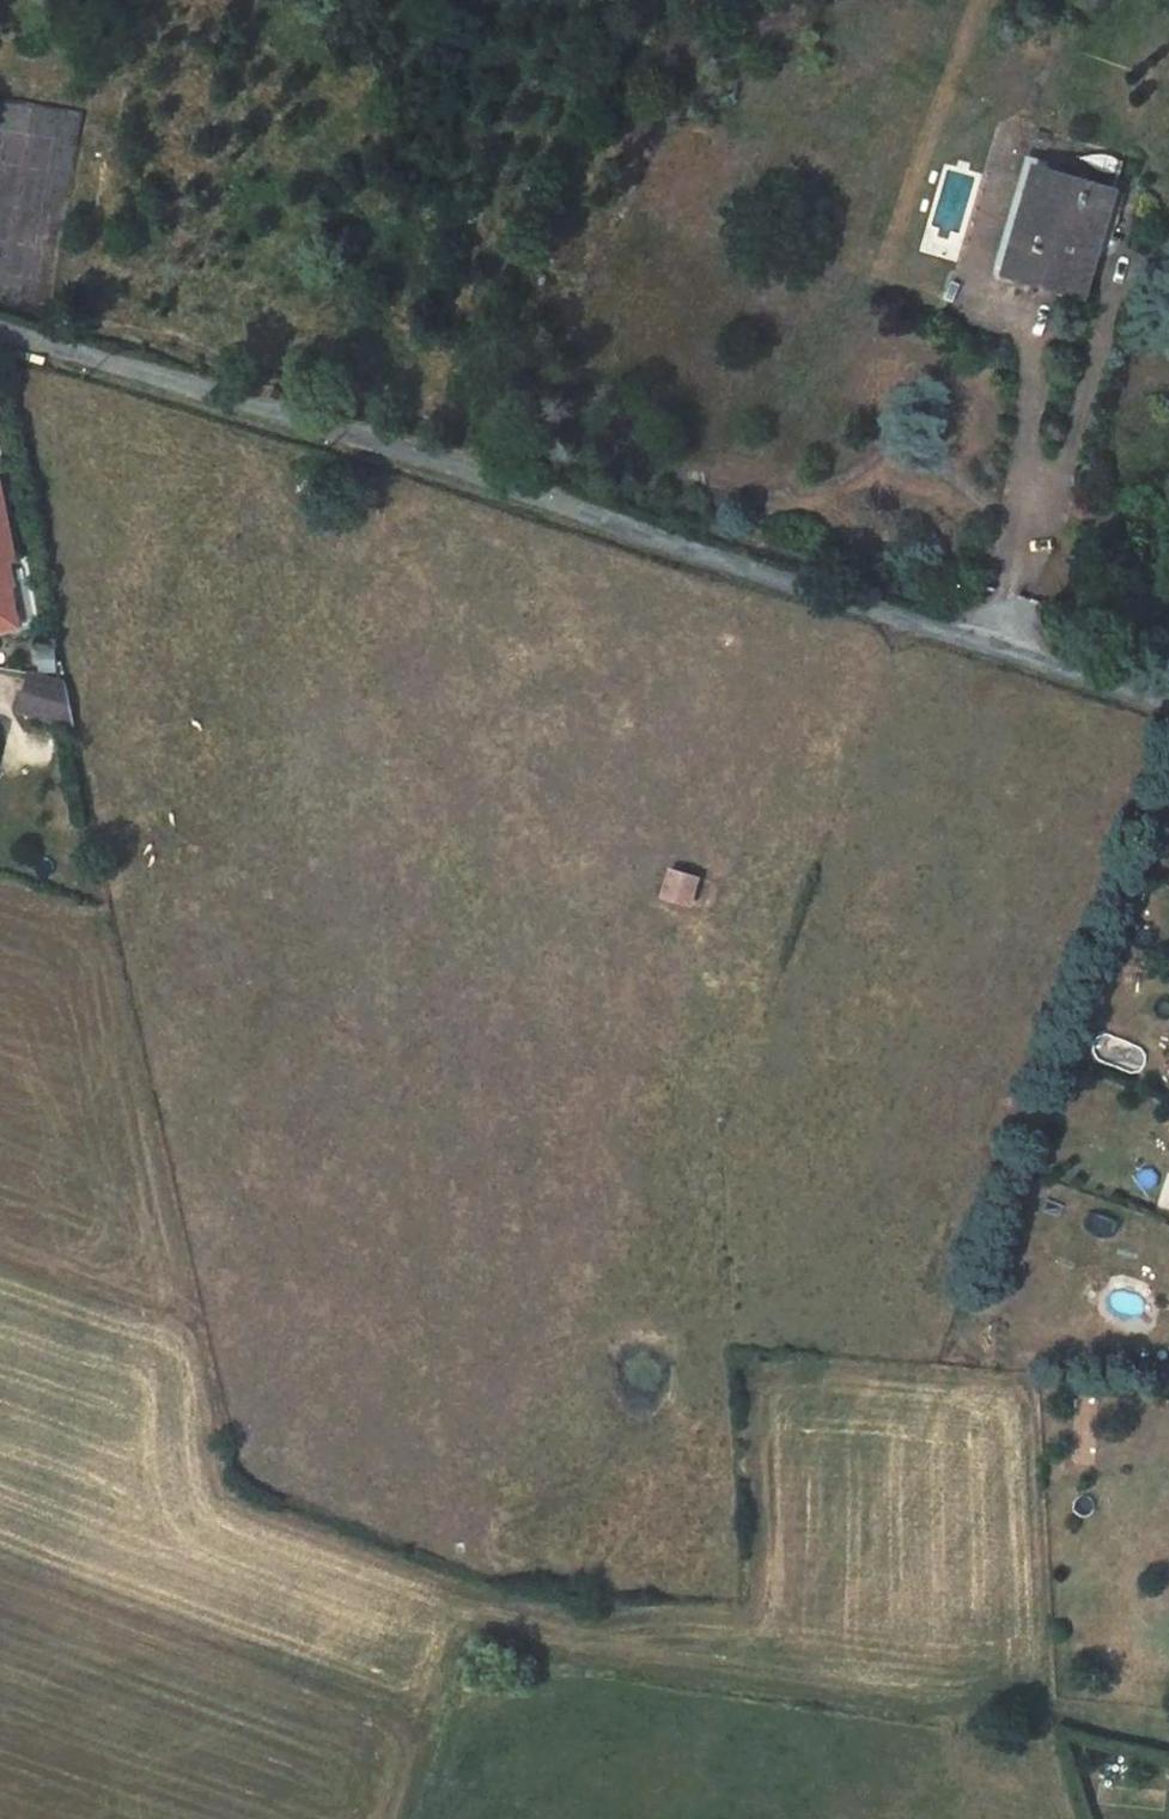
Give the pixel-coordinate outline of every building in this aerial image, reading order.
[(1113,191),(1036,168),(1005,273),(1078,295),(1092,248),(1088,246),(1091,233),(1100,236),(1113,191)] [(1124,194),(1113,191),(1100,236),(1112,239),(1124,194)] [(18,628),(10,586),(14,586),(9,562),(15,561),(5,505),(0,506),(0,631),(18,628)] [(18,711),(74,726),(66,683),(26,672),(18,711)] [(696,878),(671,870),(664,897),(688,905),(696,878)]
